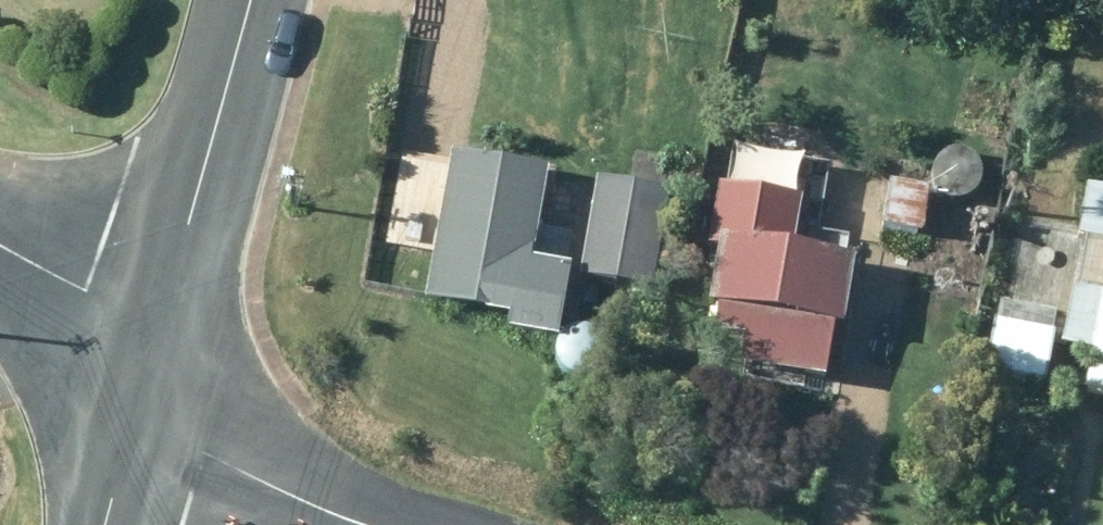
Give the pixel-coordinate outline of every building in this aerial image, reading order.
[(449,146),(423,295),(507,310),(504,324),(557,333),(570,260),(531,252),(547,163),(449,146)] [(595,172),(580,273),(652,282),(667,181),(595,172)] [(738,360),(825,374),(834,317),(840,318),(851,249),(791,240),(799,190),(715,177),(705,240),(716,242),(707,298),(718,300),(713,327),(742,332),(738,360)] [(1090,179),(1052,378),(1102,388),(1102,182),(1090,179)] [(1056,325),(993,314),(984,370),(1046,381),(1056,325)]
